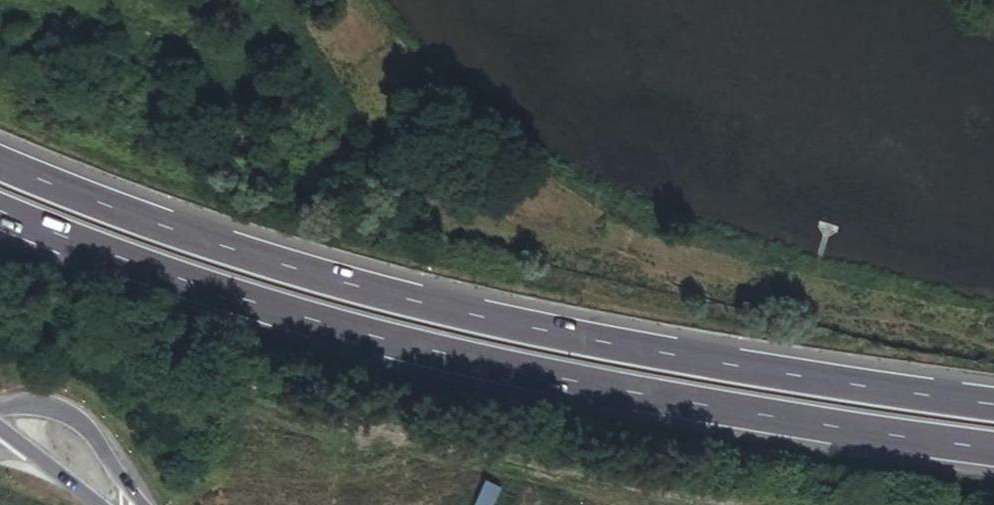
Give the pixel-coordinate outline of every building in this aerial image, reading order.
[(295,164),(291,172),(301,177),(304,170),(295,164)] [(502,488),(486,480),(474,504),(494,504),(502,488)]
